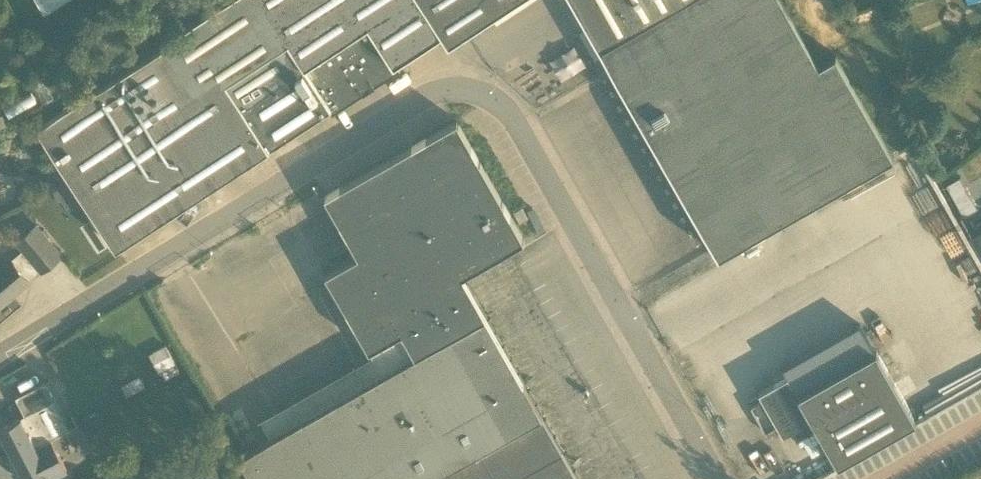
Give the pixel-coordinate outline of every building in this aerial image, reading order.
[(162,41),(165,45),(39,127),(117,247),(330,108),(331,109),(335,110),(396,70),(397,66),(395,64),(442,33),(449,44),(516,0),(225,0),(162,41)] [(600,48),(617,38),(684,0),(573,0),(600,48)] [(670,171),(845,70),(836,54),(819,64),(782,0),(684,0),(617,38),(600,48),(670,171)] [(575,44),(550,59),(562,78),(586,64),(575,44)] [(894,156),(845,70),(670,171),(719,256),(894,156)] [(463,273),(525,238),(457,120),(325,195),(358,254),(326,273),(371,349),(403,330),(415,352),(241,455),(255,478),(581,478),(463,273)] [(960,176),(947,183),(952,194),(966,186),(960,176)] [(55,185),(51,177),(37,184),(42,193),(55,185)] [(70,179),(51,191),(58,201),(61,199),(77,190),(70,179)] [(17,240),(42,270),(62,254),(36,224),(17,240)] [(972,236),(980,252),(980,231),(972,236)] [(32,275),(40,268),(23,248),(15,254),(32,275)] [(11,258),(0,267),(0,306),(30,280),(11,258)] [(166,344),(149,353),(159,372),(176,363),(166,344)] [(916,419),(878,350),(799,395),(788,376),(759,392),(782,434),(811,416),(838,463),(916,419)] [(139,375),(121,384),(126,395),(145,386),(139,375)] [(50,440),(40,418),(36,410),(55,400),(45,381),(15,397),(25,414),(0,427),(0,429),(15,457),(50,440)] [(54,438),(50,440),(15,457),(26,478),(45,478),(65,469),(69,466),(54,438)]
